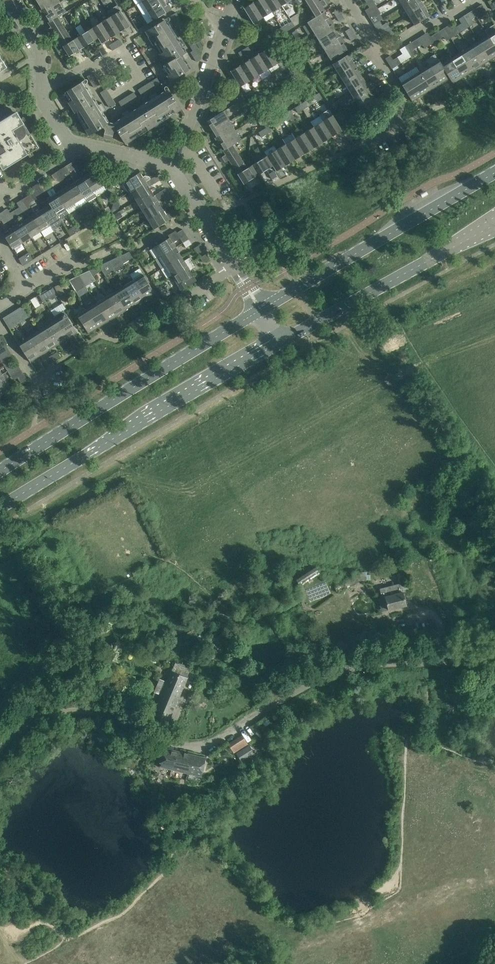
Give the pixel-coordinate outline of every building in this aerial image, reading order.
[(42,13),(60,2),(59,0),(42,0),(38,3),(41,9),(40,10),(42,13)] [(142,1),(147,10),(164,0),(143,0),(142,1)] [(147,10),(153,20),(171,9),(168,4),(167,5),(164,0),(147,10)] [(263,17),(272,11),(265,0),(256,0),(253,2),(263,17)] [(272,11),(281,6),(278,0),(265,0),(272,11)] [(319,0),(306,0),(316,16),(324,12),(325,11),(323,6),(328,3),(326,0),(321,0),(319,1),(319,0)] [(409,15),(424,5),(421,0),(412,0),(403,6),(409,15)] [(46,15),(49,21),(58,16),(66,11),(60,2),(42,13),(44,16),(46,15)] [(253,2),(244,8),(253,23),(263,17),(253,2)] [(482,4),(478,7),(481,13),(484,17),(488,14),(482,4)] [(107,11),(111,16),(120,31),(130,25),(117,5),(107,11)] [(409,15),(415,25),(430,15),(424,5),(409,15)] [(478,7),(472,10),(476,16),(479,20),(484,17),(481,13),(478,7)] [(341,14),(338,9),(333,12),(336,17),(341,14)] [(472,10),(467,13),(471,19),(476,16),(472,10)] [(182,22),(176,12),(171,15),(177,25),(182,22)] [(308,23),(303,26),(308,35),(313,31),(331,20),(329,17),(328,18),(324,12),(316,16),(307,21),(308,23)] [(295,26),(299,23),(298,13),(290,18),(295,26)] [(370,19),(373,24),(379,20),(376,15),(370,19)] [(51,27),(45,30),(48,35),(54,32),(59,40),(69,34),(58,16),(49,21),(48,22),(51,27)] [(111,37),(120,31),(111,16),(101,22),(111,37)] [(164,20),(145,31),(163,59),(167,57),(170,61),(161,66),(170,81),(189,69),(180,56),(184,53),(174,37),(180,34),(176,27),(170,30),(164,20)] [(331,20),(313,31),(319,41),(336,30),(332,24),(333,23),(331,20)] [(379,20),(373,24),(379,33),(385,29),(390,27),(387,22),(382,25),(379,20)] [(98,37),(101,43),(111,37),(101,22),(92,28),(98,37)] [(457,26),(460,32),(465,29),(461,23),(457,26)] [(457,26),(452,29),(455,35),(460,32),(457,26)] [(285,32),(282,27),(277,30),(280,35),(285,32)] [(385,29),(379,33),(382,38),(387,36),(390,40),(395,36),(392,31),(390,27),(385,29)] [(92,28),(77,37),(83,46),(98,37),(92,28)] [(336,30),(319,41),(325,50),(343,39),(341,35),(339,36),(336,30)] [(435,33),(439,39),(444,36),(440,30),(435,33)] [(296,31),(292,33),(297,41),(301,38),(296,31)] [(356,37),(353,32),(348,35),(351,40),(356,37)] [(275,38),(272,33),(267,36),(270,41),(275,38)] [(435,33),(430,37),(434,42),(439,39),(435,33)] [(69,56),(83,46),(77,37),(73,40),(69,34),(59,40),(69,56)] [(490,59),(494,56),(494,46),(488,35),(479,41),(490,59)] [(414,40),(417,46),(422,43),(419,37),(414,40)] [(202,58),(200,56),(196,49),(198,47),(192,38),(187,41),(193,50),(191,52),(197,62),(202,58)] [(343,39),(325,50),(331,60),(347,49),(343,43),(345,42),(343,39)] [(414,40),(408,44),(412,49),(417,46),(414,40)] [(469,47),(481,65),(490,59),(479,41),(469,47)] [(117,47),(114,42),(109,45),(112,50),(117,47)] [(460,53),(471,71),(481,65),(469,47),(460,53)] [(105,48),(100,51),(103,56),(108,53),(105,48)] [(275,58),(268,48),(259,54),(268,69),(283,59),(280,54),(275,58)] [(403,53),(398,56),(401,62),(406,59),(403,53)] [(453,83),(462,77),(451,59),(448,53),(438,59),(441,64),(449,78),(453,83)] [(451,59),(462,77),(471,71),(460,53),(451,59)] [(268,69),(259,54),(249,59),(259,74),(268,69)] [(339,73),(354,64),(348,54),(333,63),(339,73)] [(392,68),(401,62),(398,56),(393,60),(390,55),(385,58),(392,68)] [(360,60),(363,65),(368,62),(365,57),(360,60)] [(259,74),(249,59),(240,65),(250,80),(259,74)] [(441,64),(438,59),(429,65),(440,83),(449,78),(441,64)] [(360,73),(354,64),(339,73),(344,82),(360,73)] [(250,80),(240,65),(231,71),(240,86),(250,80)] [(420,71),(431,89),(440,83),(429,65),(420,71)] [(376,76),(373,71),(368,74),(371,79),(376,76)] [(410,77),(422,95),(431,89),(420,71),(410,77)] [(100,84),(93,73),(93,72),(87,76),(94,87),(100,84)] [(350,92),(366,82),(360,73),(344,82),(350,92)] [(142,95),(160,83),(157,77),(138,89),(142,95)] [(410,77),(401,83),(412,101),(422,95),(410,77)] [(110,125),(109,125),(108,125),(101,113),(106,110),(102,103),(96,106),(81,82),(65,92),(71,101),(68,102),(75,112),(77,111),(88,128),(85,130),(89,135),(103,126),(105,130),(103,136),(104,137),(107,138),(110,125)] [(371,92),(366,82),(350,92),(356,101),(371,92)] [(116,104),(115,103),(106,89),(100,92),(110,107),(116,104)] [(125,119),(114,126),(110,125),(107,138),(110,139),(112,138),(113,132),(116,130),(125,144),(131,140),(129,138),(146,127),(148,129),(158,123),(157,121),(174,110),(176,112),(181,109),(170,91),(159,97),(156,92),(149,96),(152,102),(132,115),(128,109),(121,113),(125,119)] [(137,98),(134,92),(119,101),(122,107),(137,98)] [(362,111),(377,101),(371,92),(356,101),(362,111)] [(319,93),(314,96),(317,101),(322,98),(319,93)] [(244,98),(239,101),(242,106),(247,103),(244,98)] [(290,110),(281,116),(284,121),(293,115),(290,110)] [(16,111),(0,121),(0,165),(3,169),(39,147),(16,111)] [(224,111),(206,121),(205,122),(207,125),(209,124),(213,131),(229,120),(224,111)] [(333,115),(323,121),(332,136),(342,130),(333,115)] [(255,117),(251,120),(254,125),(259,122),(255,117)] [(215,138),(217,141),(235,129),(229,120),(213,131),(216,137),(215,138)] [(323,142),(332,136),(323,121),(313,126),(323,142)] [(314,148),(323,142),(313,126),(304,132),(314,148)] [(220,143),(224,149),(233,144),(241,139),(235,129),(217,141),(219,144),(220,143)] [(304,132),(295,138),(304,153),(314,148),(304,132)] [(292,134),(282,139),(285,144),(295,159),(304,153),(295,138),(292,134)] [(244,162),(233,144),(224,149),(222,150),(225,154),(220,158),(223,163),(229,160),(234,168),(244,162)] [(285,165),(295,159),(285,144),(276,150),(285,165)] [(273,146),(264,151),(266,156),(273,166),(276,171),(285,165),(276,150),(273,146)] [(258,175),(273,166),(266,156),(252,165),(258,175)] [(82,161),(82,162),(85,168),(90,164),(87,159),(82,161)] [(243,184),(258,175),(252,165),(247,168),(244,162),(234,168),(243,184)] [(70,163),(65,166),(69,172),(74,169),(70,163)] [(65,166),(60,169),(64,175),(69,172),(65,166)] [(84,171),(82,172),(96,196),(106,190),(105,188),(94,170),(86,174),(84,171)] [(84,197),(87,202),(96,196),(82,172),(74,177),(76,180),(75,181),(84,197)] [(130,191),(150,179),(149,176),(145,175),(143,177),(140,172),(124,181),(125,183),(124,183),(124,184),(124,186),(126,190),(127,190),(129,191),(130,190),(130,191)] [(154,184),(160,180),(157,175),(151,178),(154,183),(154,184)] [(149,187),(154,183),(151,178),(150,179),(130,191),(136,200),(151,191),(149,187)] [(54,179),(49,182),(53,188),(58,185),(54,179)] [(75,202),(84,197),(75,181),(65,187),(75,202)] [(45,185),(44,185),(48,191),(53,188),(49,182),(45,185)] [(111,185),(105,188),(106,190),(109,194),(114,190),(111,185)] [(78,207),(75,202),(65,187),(56,193),(68,213),(78,207)] [(54,190),(53,188),(48,191),(47,191),(51,196),(47,199),(59,219),(68,213),(56,193),(54,190)] [(159,192),(162,197),(168,193),(165,188),(159,192)] [(35,191),(31,194),(34,200),(39,196),(36,191),(35,191)] [(142,210),(157,200),(162,197),(159,192),(154,195),(151,191),(136,200),(142,210)] [(166,202),(171,199),(168,193),(162,197),(166,202)] [(31,194),(26,197),(29,203),(34,200),(31,194)] [(62,223),(59,219),(47,199),(46,199),(47,201),(43,203),(45,207),(40,210),(50,225),(52,229),(62,223)] [(142,210),(148,219),(163,210),(157,200),(142,210)] [(36,203),(31,206),(35,213),(31,215),(41,231),(50,225),(40,210),(36,203)] [(19,207),(15,210),(18,216),(23,212),(20,207),(19,207)] [(177,207),(171,211),(174,216),(180,212),(177,207)] [(10,213),(13,219),(18,216),(15,210),(10,213)] [(154,229),(174,216),(171,211),(166,214),(163,210),(148,219),(154,229)] [(119,212),(114,215),(117,220),(122,217),(119,212)] [(31,236),(41,231),(31,215),(22,221),(31,236)] [(12,227),(22,242),(31,236),(22,221),(12,227)] [(71,228),(67,231),(70,236),(79,230),(76,225),(71,228)] [(12,248),(22,242),(12,227),(3,233),(12,248)] [(182,229),(178,232),(177,233),(180,238),(186,234),(182,229)] [(157,245),(149,250),(155,260),(155,259),(175,247),(173,242),(180,238),(177,233),(175,230),(168,235),(169,237),(157,245)] [(188,239),(183,242),(186,247),(192,244),(188,239)] [(200,244),(194,248),(197,253),(203,249),(200,244)] [(181,256),(175,247),(155,259),(161,269),(162,268),(181,256)] [(128,252),(118,256),(123,264),(133,258),(132,256),(129,251),(128,252)] [(19,259),(23,265),(32,259),(28,253),(19,259)] [(206,254),(200,257),(203,262),(209,259),(206,254)] [(168,277),(172,275),(192,262),(189,257),(184,261),(181,256),(162,268),(168,277)] [(109,260),(99,265),(101,269),(105,276),(115,270),(109,260)] [(192,262),(172,275),(181,289),(196,280),(190,270),(195,267),(192,262)] [(99,265),(89,270),(92,275),(101,269),(99,265)] [(139,268),(130,274),(133,280),(145,298),(151,295),(151,294),(154,292),(139,268)] [(95,280),(92,275),(89,270),(79,275),(85,285),(86,286),(95,280)] [(75,291),(76,291),(85,285),(79,275),(68,280),(75,291)] [(133,280),(124,285),(135,304),(139,301),(144,298),(145,299),(145,298),(133,280)] [(135,304),(124,285),(115,291),(125,308),(131,304),(132,306),(135,304)] [(51,288),(47,291),(50,297),(57,293),(53,287),(51,288)] [(119,311),(125,308),(115,291),(105,297),(117,315),(120,313),(119,311)] [(67,292),(62,295),(65,301),(71,298),(69,295),(67,292)] [(105,297),(96,303),(107,321),(113,318),(113,317),(117,315),(105,297)] [(161,303),(158,297),(152,300),(156,306),(161,303)] [(63,303),(51,308),(53,314),(66,309),(63,303)] [(86,308),(98,327),(101,325),(102,325),(107,321),(96,303),(86,308)] [(148,303),(143,306),(146,312),(151,309),(148,303)] [(18,307),(12,311),(19,322),(28,316),(21,305),(18,307)] [(98,327),(86,308),(77,314),(87,331),(93,327),(94,329),(98,327)] [(64,310),(54,316),(56,320),(68,338),(77,332),(66,314),(64,310)] [(12,311),(2,317),(9,328),(19,322),(12,311)] [(47,325),(57,342),(63,339),(64,340),(68,338),(56,320),(53,315),(44,320),(47,325)] [(142,315),(137,318),(141,324),(146,321),(142,315)] [(120,321),(115,324),(119,330),(124,327),(120,321)] [(133,321),(128,324),(131,330),(136,327),(133,321)] [(57,342),(47,325),(38,331),(49,350),(53,347),(52,346),(57,342)] [(49,350),(38,331),(28,337),(39,354),(44,350),(45,352),(49,350)] [(28,337),(19,343),(30,362),(34,359),(33,358),(39,354),(28,337)] [(71,343),(66,347),(69,352),(74,349),(71,343)] [(57,352),(52,355),(56,361),(57,360),(61,358),(57,352)] [(52,355),(47,358),(51,364),(56,361),(52,355)] [(7,357),(2,361),(5,366),(10,363),(7,357)] [(10,363),(5,366),(8,371),(14,368),(10,363)] [(5,379),(8,377),(6,374),(3,375),(0,370),(0,382),(5,379)] [(23,374),(18,377),(21,382),(27,379),(23,374)] [(0,382),(0,395),(11,388),(5,379),(0,382)] [(297,579),(301,585),(319,574),(316,568),(297,579)] [(399,583),(379,588),(382,598),(385,597),(389,610),(406,605),(402,592),(408,590),(410,590),(406,572),(398,574),(396,574),(399,583)] [(223,607),(216,611),(223,622),(229,618),(223,607)] [(195,629),(184,634),(186,638),(197,633),(203,629),(200,625),(195,629)] [(202,633),(192,638),(196,646),(206,642),(202,633)] [(179,695),(190,669),(175,662),(161,695),(167,697),(169,691),(179,695)] [(167,697),(161,695),(150,721),(165,728),(179,695),(169,691),(167,697)] [(271,723),(268,719),(259,724),(262,728),(271,723)] [(229,744),(228,744),(233,752),(247,743),(242,735),(229,744)] [(250,745),(237,753),(242,761),(255,752),(250,745)] [(173,769),(177,751),(163,748),(159,766),(173,769)] [(173,769),(187,772),(192,755),(177,751),(173,769)] [(192,755),(187,772),(201,775),(205,758),(192,755)]
